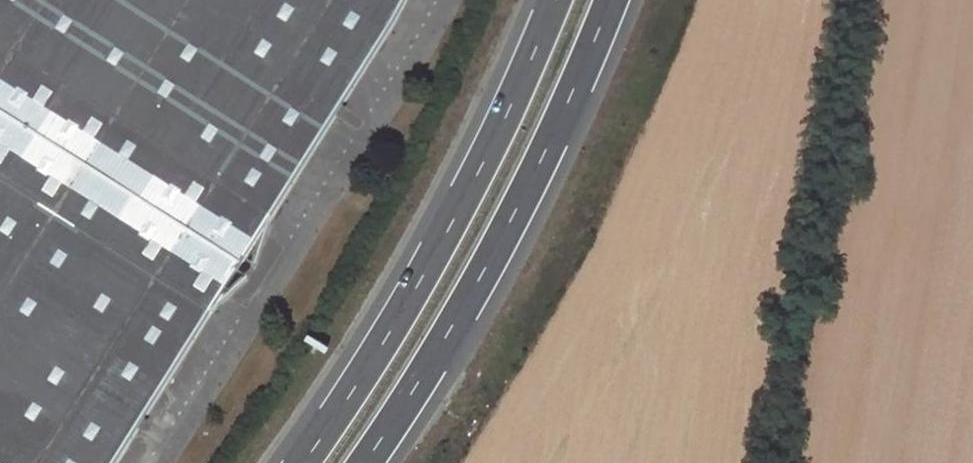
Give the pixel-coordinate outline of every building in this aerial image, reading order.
[(390,25),(403,0),(0,0),(0,462),(113,462),(390,25)]
